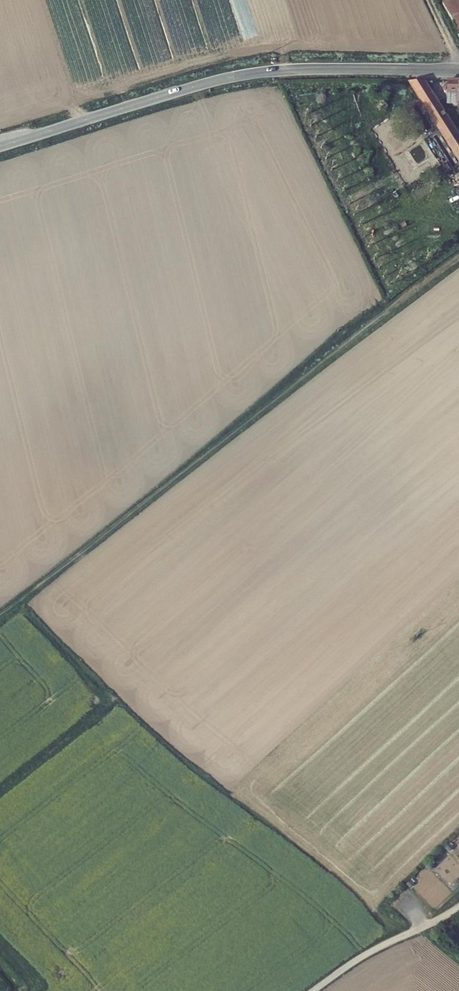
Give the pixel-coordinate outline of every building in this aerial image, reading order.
[(443,1),(458,33),(458,0),(445,0),(443,1)] [(444,81),(444,94),(454,94),(456,106),(458,105),(458,80),(444,81)] [(427,81),(408,81),(444,146),(449,143),(458,161),(458,134),(427,81)]
